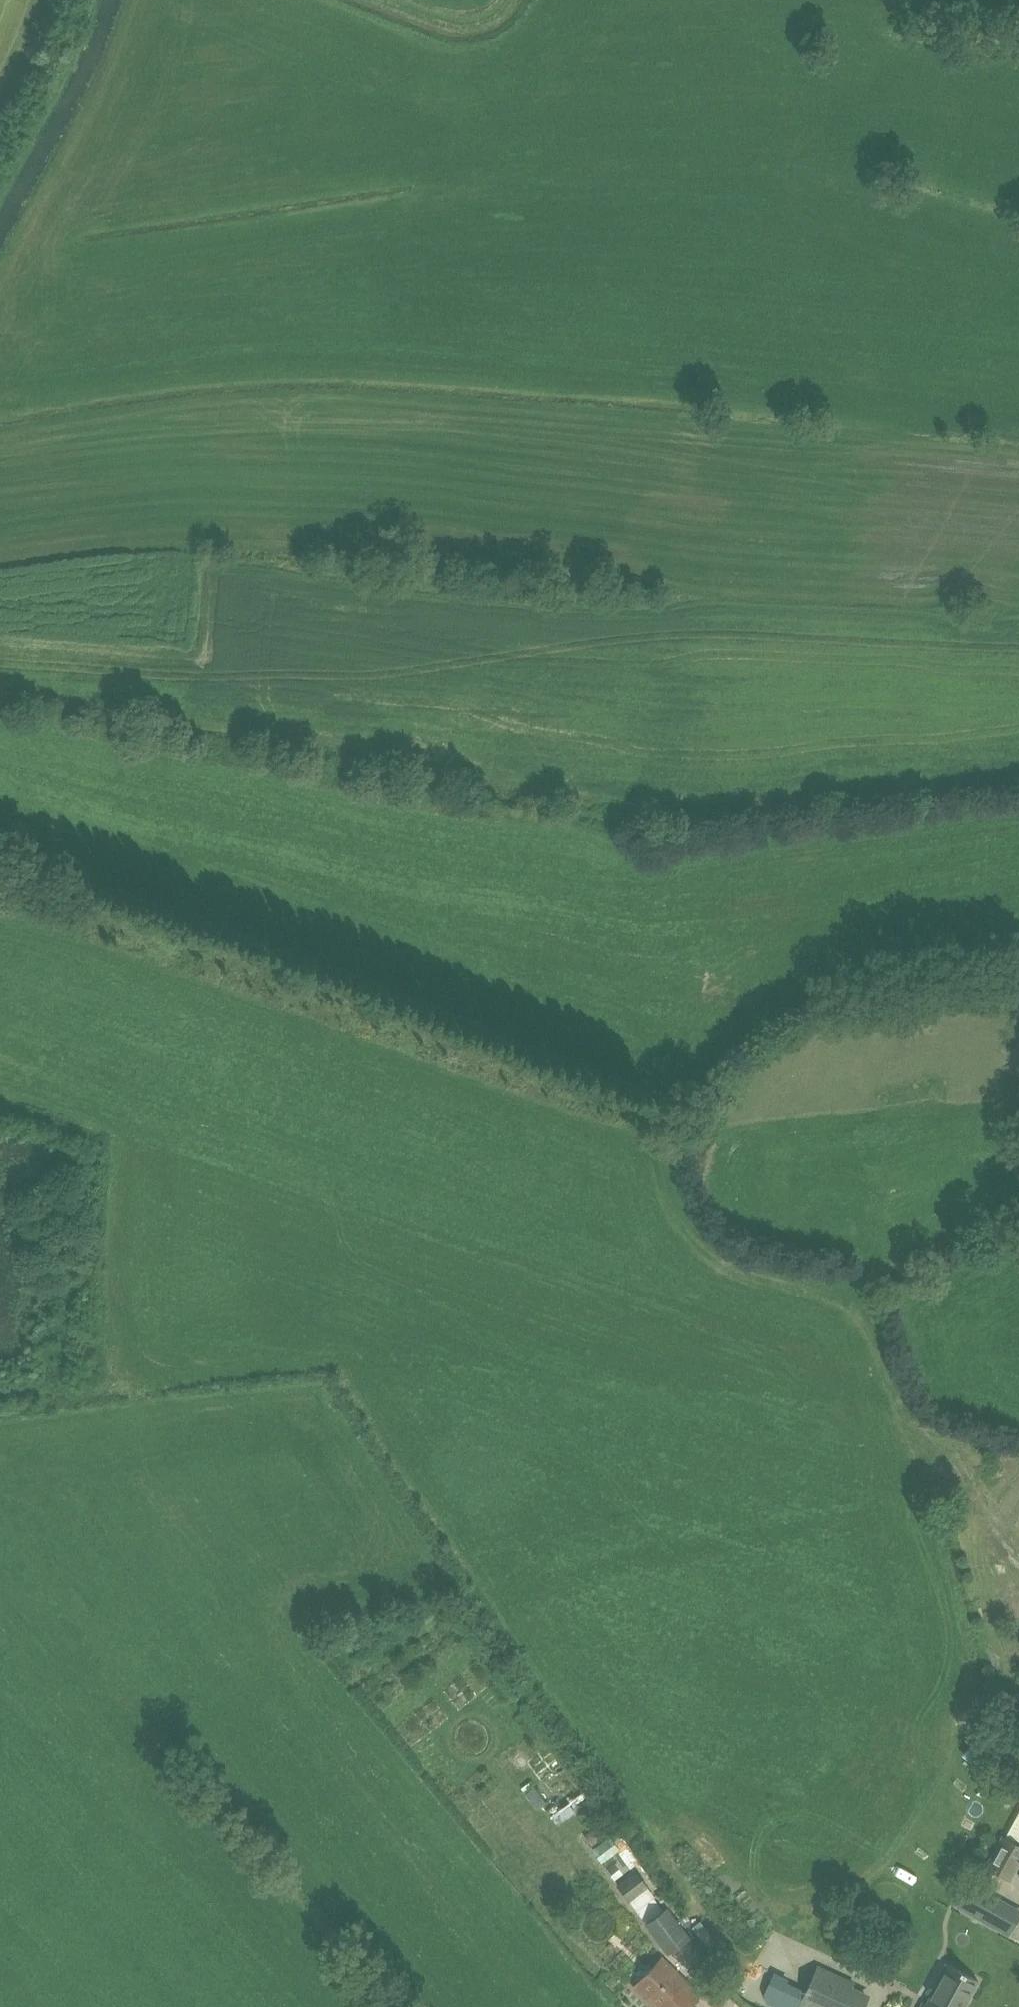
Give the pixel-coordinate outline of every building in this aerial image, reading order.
[(546,1801),(533,1785),(525,1792),(538,1807),(546,1801)] [(576,1813),(570,1804),(552,1817),(558,1826),(576,1813)] [(592,1845),(613,1828),(606,1819),(585,1835),(592,1845)] [(615,1879),(640,1861),(626,1841),(618,1830),(601,1843),(598,1845),(594,1848),(602,1859),(601,1860),(615,1879)] [(1004,1836),(987,1865),(1010,1878),(1018,1861),(1018,1844),(1004,1836)] [(648,1887),(650,1886),(636,1869),(617,1884),(630,1901),(648,1887)] [(970,1886),(958,1907),(1008,1934),(1018,1915),(1018,1913),(970,1886)] [(648,1887),(630,1901),(646,1922),(662,1910),(653,1897),(655,1896),(648,1887)] [(668,1954),(690,1937),(668,1909),(674,1904),(664,1891),(657,1897),(666,1907),(662,1910),(646,1922),(645,1922),(668,1954)] [(699,1997),(686,1985),(689,1982),(663,1957),(635,1985),(657,2006),(689,2006),(699,1997)] [(940,1981),(926,2006),(953,2006),(955,2004),(960,2006),(963,2006),(977,1981),(958,1971),(948,1965),(940,1981)] [(851,1987),(853,1982),(821,1968),(803,2006),(862,2006),(868,1995),(851,1987)] [(789,1979),(774,1972),(764,1994),(767,2003),(776,2006),(789,1979)]
